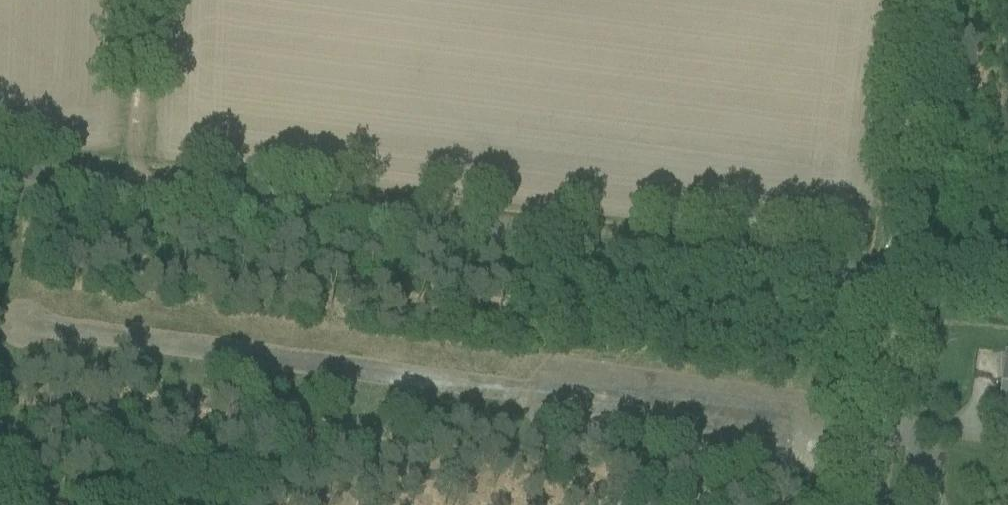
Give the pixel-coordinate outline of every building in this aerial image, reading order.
[(1004,353),(998,404),(1007,405),(1007,353),(1004,353)]
